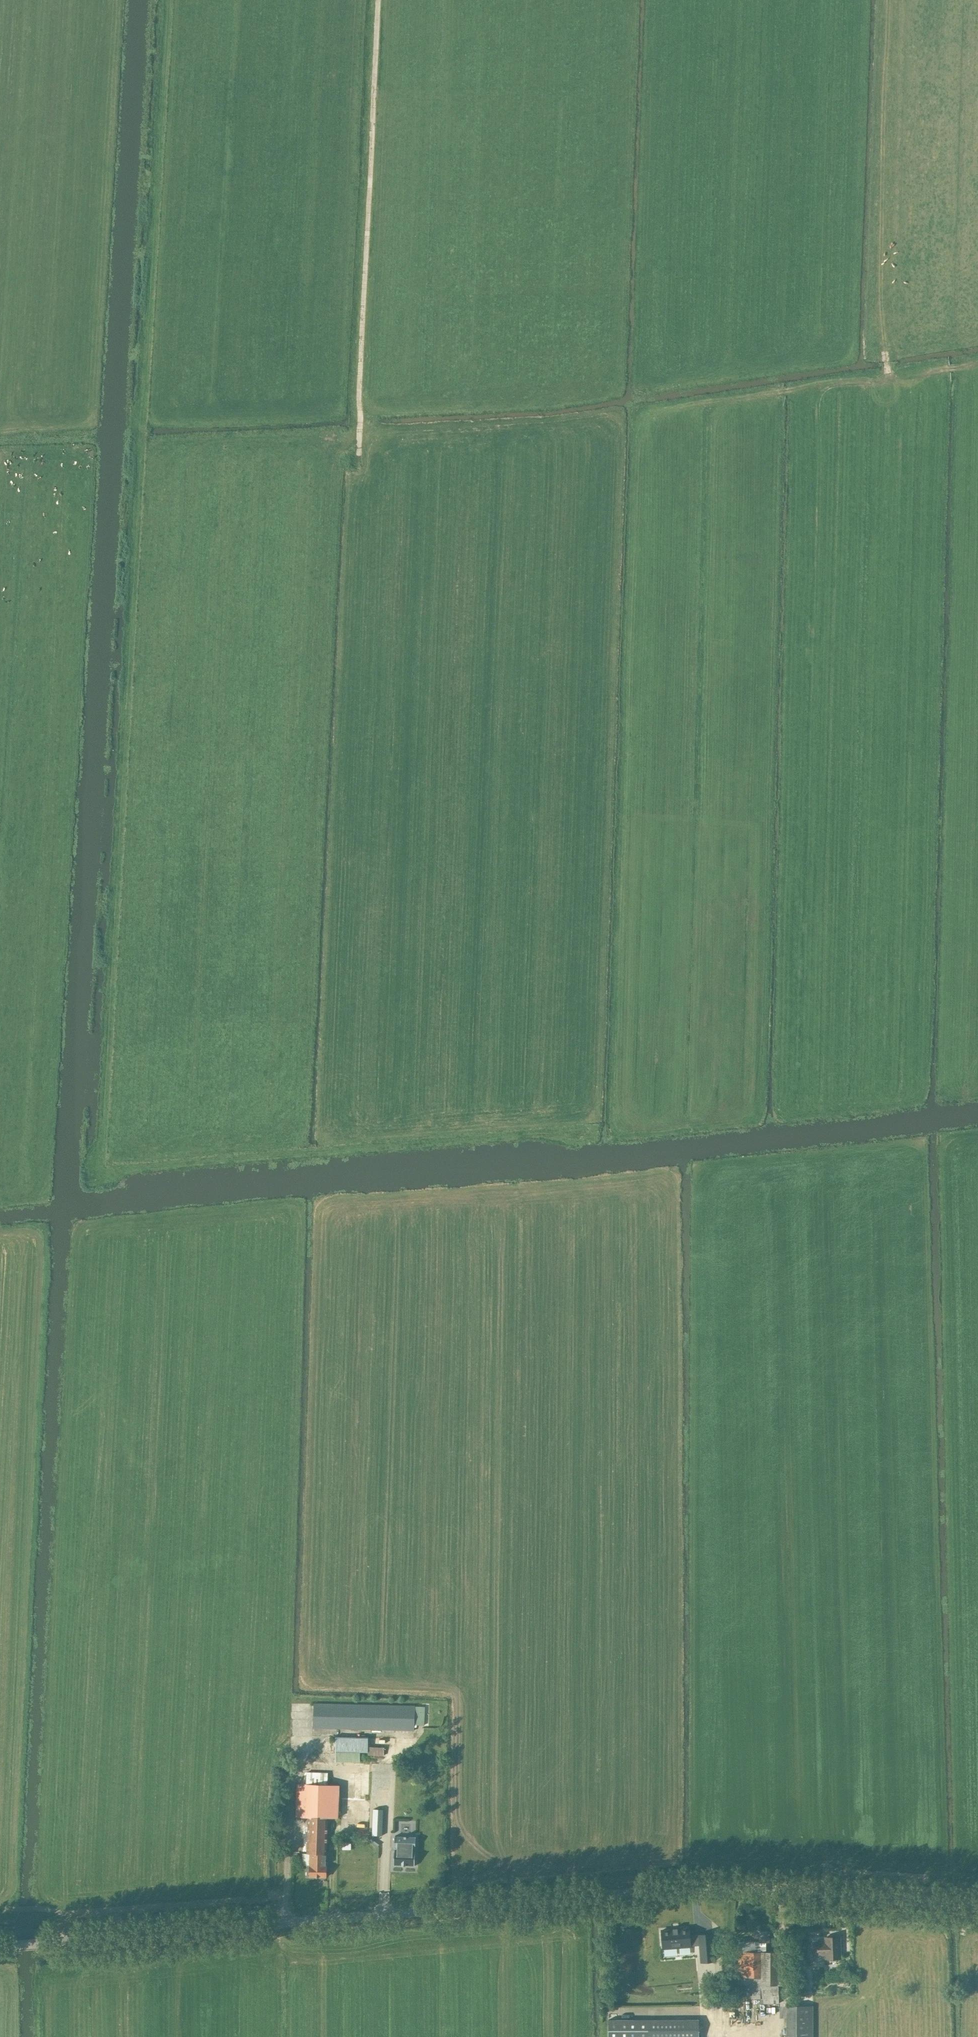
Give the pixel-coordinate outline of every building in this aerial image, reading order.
[(314,1703),(313,1729),(414,1731),(415,1706),(314,1703)] [(368,1752),(369,1737),(336,1737),(335,1761),(360,1761),(360,1752),(368,1752)] [(370,1755),(385,1756),(385,1747),(370,1746),(370,1755)] [(307,1854),(310,1854),(310,1866),(308,1866),(307,1876),(326,1877),(326,1866),(325,1866),(325,1854),(327,1854),(328,1817),(339,1818),(339,1785),(328,1785),(327,1772),(307,1771),(307,1784),(297,1784),(296,1816),(307,1817),(307,1854)] [(372,1835),(382,1835),(383,1825),(373,1825),(372,1835)] [(396,1836),(395,1836),(394,1848),(395,1848),(395,1847),(397,1847),(397,1851),(395,1851),(395,1850),(394,1850),(394,1865),(394,1864),(402,1865),(404,1865),(406,1866),(406,1865),(414,1865),(414,1866),(415,1866),(415,1851),(415,1852),(413,1852),(413,1848),(415,1848),(415,1849),(416,1836),(415,1836),(415,1837),(406,1837),(406,1836),(404,1836),(404,1837),(396,1836)] [(663,1948),(691,1946),(700,1945),(701,1962),(715,1960),(713,1934),(699,1935),(699,1937),(690,1937),(689,1928),(678,1929),(678,1928),(673,1928),(673,1929),(661,1930),(663,1948)] [(812,1943),(812,1955),(826,1955),(826,1958),(829,1958),(831,1961),(836,1961),(837,1958),(841,1958),(840,1937),(825,1937),(825,1943),(812,1943)] [(758,1998),(760,1998),(760,2004),(778,2003),(778,1993),(777,1993),(777,1985),(779,1985),(779,1951),(766,1951),(766,1941),(759,1941),(737,1941),(739,1999),(752,1999),(758,1998)] [(699,2020),(648,2020),(608,2019),(608,2036),(699,2036),(699,2020)]
